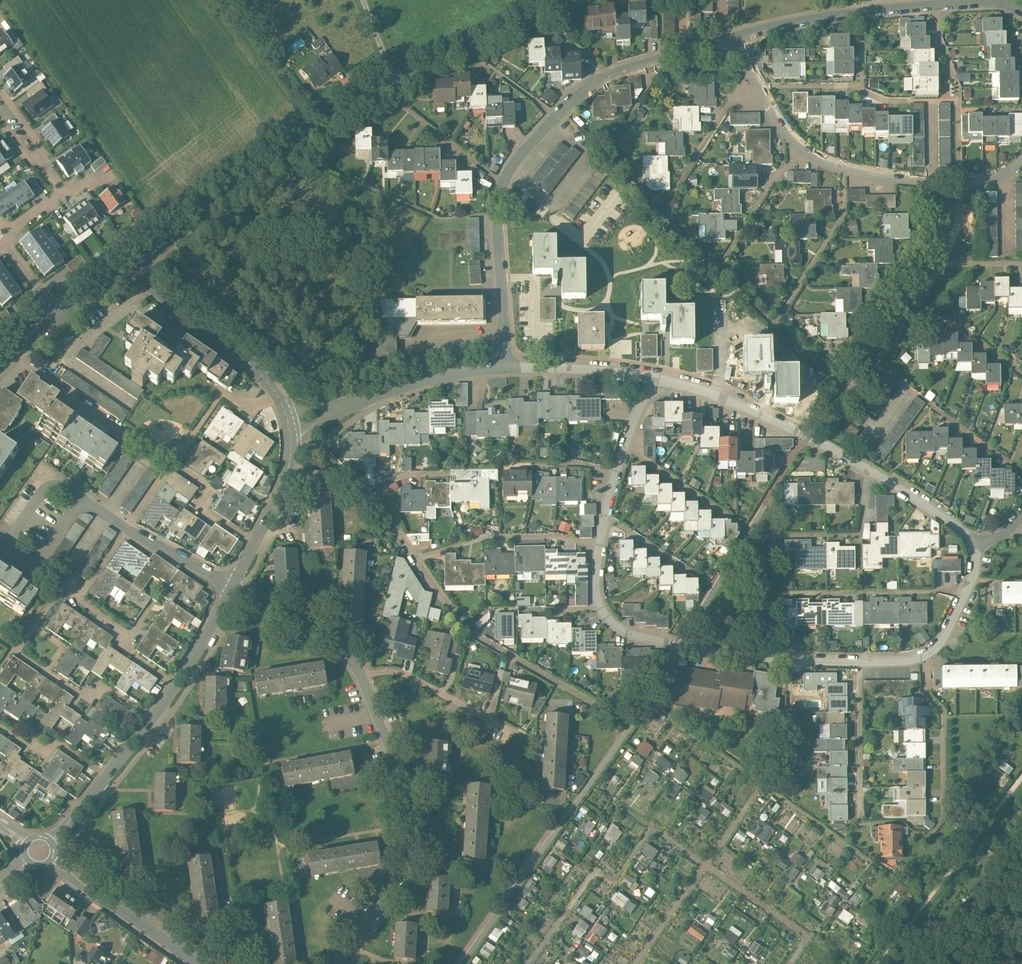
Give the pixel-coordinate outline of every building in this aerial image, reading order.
[(645,6),(629,7),(629,19),(630,24),(646,23),(645,6)] [(615,8),(601,9),(601,11),(602,30),(616,30),(616,20),(615,8)] [(602,30),(601,11),(589,11),(589,31),(602,30)] [(629,19),(616,20),(617,34),(617,41),(618,41),(618,39),(630,39),(630,41),(631,41),(630,24),(629,19)] [(908,21),(908,19),(899,20),(899,39),(903,39),(905,39),(906,25),(923,25),(924,25),(924,19),(914,19),(914,21),(908,21)] [(1001,21),(982,21),(982,34),(986,34),(1001,34),(1001,33),(1000,33),(1000,26),(1001,27),(1001,21)] [(923,25),(906,25),(905,39),(910,39),(925,39),(925,38),(924,38),(924,31),(925,31),(925,25),(924,25),(923,25)] [(5,34),(0,38),(0,58),(15,48),(5,34)] [(1005,40),(1005,34),(1001,34),(986,34),(986,48),(990,48),(1005,47),(1005,46),(1005,40)] [(316,50),(326,43),(322,37),(312,44),(316,50)] [(849,37),(830,37),(830,50),(834,50),(849,50),(849,37)] [(925,39),(910,39),(910,52),(929,52),(929,51),(928,51),(928,45),(929,45),(929,39),(925,39)] [(544,41),(527,42),(529,63),(545,62),(544,52),(544,41)] [(1005,47),(990,48),(990,60),(994,60),(1010,60),(1009,59),(1009,53),(1009,47),(1005,47)] [(803,50),(773,51),(773,64),(799,64),(804,64),(803,50)] [(849,50),(834,50),(834,63),(853,63),(853,50),(849,50)] [(560,51),(544,52),(545,62),(546,72),(561,72),(560,57),(560,51)] [(757,61),(767,64),(770,55),(760,52),(757,61)] [(910,52),(909,52),(909,66),(918,66),(933,65),(932,65),(932,58),(933,58),(933,52),(929,52),(910,52)] [(331,55),(321,63),(318,60),(306,69),(310,75),(307,77),(315,88),(341,69),(331,55)] [(579,56),(560,57),(561,72),(561,83),(562,83),(562,81),(581,80),(579,56)] [(18,57),(3,68),(8,74),(20,66),(23,64),(18,57)] [(1010,60),(994,60),(995,74),(999,74),(1014,73),(1014,72),(1013,72),(1013,66),(1014,66),(1014,60),(1010,60)] [(853,77),(853,63),(834,63),(834,77),(853,77)] [(800,79),(799,64),(773,64),(774,79),(800,79)] [(937,72),(937,65),(933,65),(918,66),(918,79),(937,79),(937,78),(936,72),(937,72)] [(8,74),(3,77),(7,83),(7,84),(10,88),(15,94),(31,82),(27,76),(28,76),(25,71),(24,72),(20,66),(8,74)] [(1018,80),(1018,73),(1014,73),(999,74),(999,88),(1018,87),(1018,86),(1017,86),(1017,80),(1018,80)] [(42,74),(36,79),(40,84),(41,83),(46,79),(42,74)] [(470,77),(454,78),(454,83),(454,99),(455,99),(470,98),(470,88),(470,77)] [(640,77),(633,78),(633,79),(627,80),(628,88),(630,88),(630,94),(635,94),(635,91),(642,90),(640,77)] [(937,79),(918,79),(918,92),(937,92),(937,91),(937,85),(937,79)] [(40,84),(27,93),(32,100),(42,93),(43,93),(47,90),(41,83),(40,84)] [(454,83),(437,83),(438,97),(435,97),(435,107),(445,107),(445,104),(455,104),(455,99),(454,99),(454,83)] [(714,83),(689,83),(689,95),(696,95),(696,108),(698,108),(716,108),(715,100),(711,100),(711,86),(714,86),(714,83)] [(551,105),(559,96),(549,87),(541,96),(551,105)] [(1018,94),(1018,87),(999,88),(999,101),(1018,101),(1018,100),(1017,100),(1017,94),(1018,94)] [(485,88),(470,88),(470,98),(471,109),(486,109),(486,99),(485,88)] [(611,97),(593,98),(594,119),(596,119),(595,117),(609,116),(609,118),(616,118),(616,106),(631,106),(630,94),(630,88),(628,88),(611,89),(611,97)] [(32,100),(23,106),(33,120),(52,107),(43,93),(42,93),(32,100)] [(808,94),(792,94),(792,115),(807,115),(807,99),(808,99),(808,94)] [(502,99),(486,99),(486,109),(487,120),(502,119),(502,105),(502,99)] [(808,99),(807,99),(807,115),(807,119),(821,118),(821,99),(808,99)] [(834,99),(821,99),(821,118),(821,125),(834,125),(834,102),(834,99)] [(848,102),(834,102),(834,125),(834,129),(848,129),(848,126),(848,107),(848,102)] [(514,105),(502,105),(502,119),(503,129),(515,128),(514,105)] [(861,110),(861,106),(848,107),(848,126),(861,125),(861,110)] [(696,108),(673,109),(673,119),(680,119),(680,133),(682,133),(700,133),(700,123),(696,123),(696,111),(698,111),(698,108),(696,108)] [(875,110),(861,110),(861,125),(861,130),(875,129),(875,114),(875,110)] [(888,114),(875,114),(875,129),(875,133),(888,133),(888,119),(888,114)] [(55,115),(41,124),(45,130),(59,120),(55,115)] [(982,115),(976,115),(970,116),(968,115),(969,135),(982,135),(982,132),(982,119),(982,115)] [(1009,115),(1009,119),(1009,138),(1021,138),(1021,115),(1009,115)] [(911,118),(888,119),(888,133),(889,138),(912,137),(911,118)] [(990,119),(990,120),(983,120),(983,119),(982,119),(982,132),(982,135),(982,146),(996,145),(996,138),(995,119),(990,119)] [(1003,119),(1003,120),(997,120),(997,119),(995,119),(996,138),(1009,138),(1009,119),(1003,119)] [(45,130),(42,132),(54,149),(71,136),(59,120),(45,130)] [(371,130),(355,131),(356,152),(371,151),(372,151),(372,142),(371,130)] [(771,130),(751,131),(751,140),(771,140),(771,130)] [(658,133),(647,133),(647,144),(658,144),(658,133)] [(680,133),(658,133),(658,144),(665,144),(665,158),(667,158),(685,157),(684,148),(680,148),(680,136),(682,136),(682,133),(680,133)] [(13,157),(0,139),(0,166),(13,157)] [(751,140),(746,140),(746,152),(752,152),(753,166),(755,166),(773,166),(773,157),(769,157),(769,144),(771,143),(771,140),(751,140)] [(372,142),(372,151),(371,151),(372,163),(388,162),(387,153),(387,141),(372,142)] [(570,149),(560,142),(557,147),(566,154),(570,149)] [(79,146),(57,162),(69,179),(75,174),(77,176),(84,171),(83,168),(91,163),(79,146)] [(566,154),(557,147),(553,152),(562,159),(566,154)] [(559,164),(557,165),(566,172),(581,153),(572,147),(570,149),(566,154),(562,159),(559,164)] [(411,150),(408,150),(406,152),(403,153),(404,173),(403,173),(403,175),(414,175),(414,173),(414,152),(411,150)] [(440,151),(414,152),(414,173),(439,173),(440,172),(440,163),(440,151)] [(562,159),(553,152),(549,156),(559,164),(562,159)] [(403,153),(387,153),(388,162),(388,174),(403,173),(404,173),(403,153)] [(549,156),(545,161),(555,169),(557,165),(559,164),(549,156)] [(102,158),(91,166),(95,172),(106,164),(102,158)] [(665,158),(643,158),(643,169),(649,169),(649,181),(650,182),(669,182),(669,173),(668,173),(667,158),(665,158)] [(555,169),(545,161),(542,166),(551,174),(555,169)] [(440,163),(440,172),(439,173),(440,184),(455,183),(455,174),(456,163),(440,163)] [(0,169),(0,177),(11,169),(7,164),(0,169)] [(544,183),(540,189),(549,195),(566,172),(557,165),(555,169),(551,174),(548,178),(544,183)] [(551,174),(542,166),(538,171),(548,178),(551,174)] [(753,166),(730,166),(730,177),(737,177),(737,191),(739,191),(757,191),(757,181),(753,181),(753,168),(755,168),(755,166),(753,166)] [(600,167),(563,214),(573,221),(609,174),(600,167)] [(548,178),(538,171),(534,176),(544,183),(548,178)] [(471,174),(455,174),(455,183),(456,183),(456,195),(472,195),(471,174)] [(544,183),(534,176),(530,181),(540,189),(544,183)] [(669,182),(650,182),(649,181),(646,181),(646,187),(651,192),(669,192),(669,182)] [(24,183),(9,195),(16,206),(19,209),(35,198),(24,183)] [(115,187),(100,197),(111,214),(126,203),(115,187)] [(16,206),(9,195),(6,191),(0,196),(0,217),(16,206)] [(737,191),(714,191),(714,202),(722,202),(722,216),(724,216),(742,216),(742,205),(737,205),(737,193),(739,193),(739,191),(737,191)] [(832,191),(807,191),(807,202),(813,202),(814,215),(816,215),(834,215),(834,207),(832,207),(832,193),(832,191)] [(997,192),(986,192),(986,257),(997,257),(997,192)] [(86,201),(75,210),(89,229),(101,221),(90,207),(86,201)] [(95,203),(90,207),(101,221),(106,218),(95,203)] [(78,238),(89,229),(75,210),(64,218),(67,223),(78,238)] [(814,215),(791,215),(791,227),(798,227),(798,240),(801,240),(818,240),(818,231),(816,231),(816,215),(814,215)] [(908,231),(907,215),(883,215),(883,226),(890,226),(890,239),(892,239),(910,239),(909,231),(908,231)] [(722,216),(699,216),(699,227),(706,226),(706,240),(726,240),(726,231),(722,231),(722,218),(724,218),(724,216),(722,216)] [(479,219),(467,219),(468,254),(480,254),(479,219)] [(858,221),(848,221),(848,234),(858,233),(858,221)] [(73,241),(78,238),(67,223),(63,227),(73,241)] [(20,243),(29,255),(48,240),(39,229),(29,236),(30,237),(22,243),(21,242),(20,243)] [(893,255),(892,239),(890,239),(868,240),(868,251),(874,251),(875,264),(877,264),(894,264),(894,255),(893,255)] [(56,252),(48,240),(29,255),(31,253),(39,263),(36,265),(37,266),(56,252)] [(801,256),(801,240),(798,240),(775,240),(776,252),(782,252),(782,265),(785,265),(803,265),(802,256),(801,256)] [(556,241),(533,242),(534,274),(555,274),(563,274),(563,299),(587,298),(586,264),(564,265),(557,265),(556,241)] [(64,263),(56,252),(37,266),(45,277),(46,276),(45,275),(53,270),(54,271),(64,263)] [(107,257),(102,252),(97,258),(102,262),(107,257)] [(480,261),(468,262),(470,286),(482,285),(480,261)] [(875,264),(852,265),(852,267),(841,267),(841,276),(859,276),(859,289),(862,289),(879,289),(879,276),(877,276),(877,264),(875,264)] [(782,265),(759,265),(759,276),(766,276),(766,290),(786,289),(786,281),(785,281),(785,265),(782,265)] [(6,270),(0,274),(0,292),(15,282),(6,270)] [(662,320),(670,320),(670,345),(693,344),(692,301),(664,301),(664,276),(640,277),(642,321),(662,320)] [(1009,279),(994,280),(994,283),(995,297),(1009,297),(1009,290),(1009,279)] [(0,292),(0,305),(3,310),(27,292),(26,291),(23,293),(15,282),(0,292)] [(994,283),(980,284),(980,289),(980,301),(995,301),(995,297),(994,283)] [(859,289),(837,289),(837,300),(843,300),(844,314),(845,314),(864,314),(863,305),(862,305),(862,292),(862,289),(859,289)] [(980,289),(966,289),(966,312),(981,311),(980,301),(980,289)] [(1009,290),(1009,297),(1009,308),(1011,308),(1011,316),(1021,315),(1021,290),(1009,290)] [(555,299),(538,299),(539,321),(555,321),(555,299)] [(416,323),(416,300),(381,301),(375,310),(376,357),(397,357),(397,338),(408,338),(412,330),(416,323)] [(483,300),(416,300),(416,323),(456,323),(483,323),(483,300)] [(844,314),(820,314),(821,325),(827,325),(828,339),(847,338),(847,330),(846,330),(845,314),(844,314)] [(604,318),(603,317),(581,317),(581,325),(578,325),(578,343),(581,343),(581,351),(604,350),(603,318),(604,318)] [(165,374),(172,364),(165,359),(167,355),(161,351),(168,341),(136,319),(129,330),(136,335),(128,346),(135,351),(127,363),(133,367),(131,370),(136,373),(132,379),(143,386),(150,377),(159,383),(165,374)] [(98,359),(111,340),(101,333),(88,353),(98,359)] [(957,334),(942,334),(942,338),(943,352),(957,351),(957,345),(957,334)] [(657,335),(640,335),(641,357),(657,357),(657,335)] [(942,338),(928,338),(929,343),(929,356),(943,356),(943,352),(942,338)] [(172,364),(165,374),(175,380),(182,370),(192,376),(197,368),(207,375),(207,376),(219,384),(227,390),(237,376),(217,362),(187,341),(181,349),(184,351),(175,365),(172,364)] [(929,343),(917,343),(917,366),(929,365),(929,356),(929,343)] [(767,378),(775,378),(776,403),(798,402),(798,368),(777,368),(770,368),(769,344),(746,344),(747,378),(767,378)] [(971,356),(971,345),(957,345),(957,351),(957,363),(971,362),(971,356)] [(75,357),(138,400),(144,391),(98,359),(88,353),(82,348),(75,357)] [(712,350),(696,350),(696,372),(712,372),(712,350)] [(985,356),(971,356),(971,362),(971,373),(985,373),(985,367),(985,356)] [(1000,367),(985,367),(985,373),(985,384),(1001,384),(1000,367)] [(129,413),(66,370),(60,379),(122,422),(129,413)] [(40,380),(32,374),(17,396),(45,415),(51,406),(58,396),(60,394),(52,388),(51,390),(39,381),(40,380)] [(901,387),(892,380),(888,385),(898,392),(901,387)] [(898,392),(888,385),(885,389),(895,397),(898,392)] [(895,397),(885,389),(882,394),(888,398),(892,401),(895,397)] [(0,395),(0,436),(3,432),(5,434),(21,409),(19,408),(23,403),(3,390),(0,395)] [(882,394),(879,391),(875,396),(885,403),(888,398),(882,394)] [(569,397),(550,397),(550,395),(538,395),(539,404),(539,419),(569,419),(569,397)] [(58,396),(51,406),(57,410),(59,407),(64,400),(58,396)] [(885,403),(875,396),(872,400),(882,407),(885,403)] [(601,399),(581,399),(581,397),(569,397),(569,419),(569,423),(583,422),(601,422),(601,399)] [(925,404),(915,397),(911,402),(921,409),(925,404)] [(882,407),(872,400),(869,404),(879,412),(882,407)] [(539,404),(524,405),(524,401),(508,401),(508,416),(508,426),(539,426),(539,425),(539,419),(539,404)] [(921,409),(911,402),(908,406),(918,414),(921,409)] [(449,404),(428,404),(429,415),(429,428),(456,428),(456,415),(454,415),(454,406),(449,407),(449,404)] [(664,404),(654,404),(654,419),(652,419),(651,420),(651,430),(655,430),(664,430),(664,425),(664,404)] [(682,404),(664,404),(664,425),(665,425),(682,425),(682,417),(682,404)] [(879,412),(869,404),(865,409),(870,412),(875,416),(879,412)] [(865,409),(860,405),(856,409),(866,417),(870,412),(865,409)] [(57,410),(51,406),(45,415),(35,430),(56,444),(72,420),(67,416),(69,413),(59,407),(57,410)] [(918,414),(908,406),(905,411),(915,418),(918,414)] [(1021,406),(1004,406),(1004,426),(1014,425),(1014,424),(1021,423),(1021,422),(1021,406)] [(69,413),(67,416),(72,420),(74,417),(79,411),(73,407),(69,413)] [(243,423),(223,409),(204,435),(213,441),(220,431),(232,439),(243,423)] [(866,417),(856,409),(853,413),(863,421),(866,417)] [(79,411),(74,417),(79,420),(84,414),(79,411)] [(915,418),(905,411),(901,415),(911,423),(915,418)] [(414,415),(413,412),(403,412),(404,425),(404,436),(426,436),(429,436),(429,428),(429,415),(414,415)] [(494,416),(494,413),(478,413),(478,438),(509,438),(508,426),(508,416),(494,416)] [(863,421),(853,413),(850,418),(860,425),(863,421)] [(911,423),(901,415),(898,420),(908,427),(911,423)] [(88,417),(84,423),(89,427),(93,421),(88,417)] [(701,417),(682,417),(682,425),(682,438),(701,437),(701,429),(701,417)] [(860,425),(850,418),(847,422),(847,423),(856,430),(860,425)] [(77,424),(72,420),(56,444),(71,454),(87,430),(82,427),(84,423),(79,420),(77,424)] [(908,427),(898,420),(895,424),(905,431),(908,427)] [(93,421),(89,427),(94,430),(98,424),(93,421)] [(243,423),(232,439),(237,442),(248,427),(243,423)] [(404,425),(389,426),(389,423),(379,423),(379,437),(379,447),(404,447),(404,436),(404,425)] [(856,430),(847,423),(841,430),(853,439),(859,432),(856,430)] [(905,431),(895,424),(892,428),(902,436),(905,431)] [(103,427),(99,433),(104,437),(108,431),(103,427)] [(257,434),(256,435),(253,433),(255,431),(248,427),(237,442),(231,451),(242,458),(249,448),(264,458),(273,445),(257,434)] [(902,436),(892,428),(889,433),(898,440),(902,436)] [(719,429),(701,429),(701,437),(701,450),(719,450),(719,442),(719,429)] [(87,430),(71,454),(85,464),(101,440),(96,437),(99,433),(94,430),(92,434),(87,430)] [(108,431),(104,437),(110,441),(114,435),(108,431)] [(947,431),(933,431),(933,435),(933,448),(947,448),(947,441),(947,431)] [(898,440),(889,433),(886,437),(895,444),(898,440)] [(110,441),(104,437),(101,440),(85,464),(100,474),(110,460),(119,447),(113,443),(117,437),(114,435),(110,441)] [(379,437),(365,437),(365,435),(351,435),(351,439),(351,446),(354,446),(354,459),(355,459),(379,458),(379,447),(379,437)] [(919,454),(919,435),(906,435),(906,461),(920,460),(920,454),(919,454)] [(933,448),(933,435),(919,435),(919,454),(920,454),(934,453),(933,448)] [(117,437),(113,443),(119,447),(123,441),(117,437)] [(895,444),(886,437),(882,442),(892,449),(895,444)] [(0,438),(0,474),(17,449),(0,438)] [(351,439),(343,439),(343,460),(355,460),(355,459),(354,459),(354,446),(351,446),(351,439)] [(793,439),(783,439),(783,451),(790,452),(790,447),(793,447),(793,439)] [(227,458),(202,441),(185,466),(200,476),(210,460),(221,467),(227,458)] [(961,441),(947,441),(947,448),(947,458),(961,458),(961,452),(961,441)] [(737,442),(719,442),(719,450),(719,463),(728,463),(737,463),(737,455),(737,442)] [(892,449),(882,442),(879,446),(889,454),(892,449)] [(889,454),(879,446),(874,453),(884,460),(889,454)] [(655,447),(643,447),(643,456),(655,464),(655,447)] [(975,452),(961,452),(961,458),(962,468),(976,468),(975,462),(975,452)] [(134,460),(124,454),(121,458),(131,465),(134,460)] [(755,455),(737,455),(737,463),(737,475),(755,475),(755,455)] [(768,455),(755,455),(755,475),(768,475),(774,479),(779,471),(773,468),(772,468),(772,458),(768,458),(768,455)] [(131,465),(121,458),(118,463),(127,470),(131,465)] [(110,460),(102,471),(107,475),(115,463),(110,460)] [(264,473),(244,460),(226,484),(231,487),(239,493),(245,484),(253,489),(264,473)] [(989,462),(975,462),(976,468),(976,479),(990,478),(989,472),(989,462)] [(127,470),(118,463),(114,468),(124,475),(127,470)] [(124,475),(114,468),(111,473),(121,479),(124,475)] [(645,478),(645,468),(632,469),(632,488),(645,488),(645,478)] [(156,475),(147,469),(143,474),(153,480),(156,475)] [(480,479),(472,479),(472,471),(458,471),(458,482),(450,482),(450,484),(450,503),(451,503),(466,502),(470,510),(489,510),(489,479),(498,479),(498,471),(480,471),(480,479)] [(1004,471),(989,472),(990,478),(990,489),(1004,489),(1004,472),(1004,471)] [(198,489),(173,472),(156,497),(158,498),(169,505),(175,497),(173,496),(177,490),(191,500),(198,489)] [(1010,472),(1004,472),(1004,489),(1004,495),(1012,494),(1014,492),(1014,476),(1010,476),(1010,472)] [(121,479),(111,473),(108,478),(118,484),(121,479)] [(532,476),(518,476),(517,473),(504,473),(504,491),(508,491),(508,497),(532,497),(532,476)] [(153,480),(143,474),(140,479),(149,485),(153,480)] [(313,512),(330,511),(328,474),(311,475),(311,482),(310,483),(311,505),(313,505),(313,512)] [(220,486),(223,479),(216,476),(213,482),(220,486)] [(557,478),(542,478),(542,476),(532,476),(532,497),(533,500),(557,500),(557,478)] [(658,477),(645,478),(645,488),(646,497),(658,496),(658,487),(658,477)] [(118,484),(108,478),(105,482),(114,489),(118,484)] [(582,481),(567,481),(567,478),(557,478),(557,500),(557,502),(582,502),(582,481)] [(149,485),(140,479),(137,483),(146,490),(149,485)] [(826,484),(806,484),(806,479),(798,479),(798,485),(798,506),(807,506),(807,502),(822,502),(822,506),(826,506),(826,484)] [(854,484),(834,484),(834,480),(826,480),(826,484),(826,506),(854,506),(854,484)] [(114,489),(105,482),(101,487),(111,494),(114,489)] [(450,484),(436,484),(436,483),(426,482),(426,491),(426,509),(435,508),(435,509),(436,509),(451,509),(451,503),(450,503),(450,484)] [(146,490),(137,483),(133,488),(143,495),(146,490)] [(798,485),(783,485),(783,506),(785,506),(797,506),(798,506),(798,485)] [(671,495),(671,486),(658,487),(658,496),(659,506),(671,505),(671,495)] [(111,494),(101,487),(98,492),(108,499),(111,494)] [(239,493),(231,487),(214,512),(230,523),(242,506),(248,510),(253,503),(239,493)] [(143,495),(133,488),(130,493),(140,500),(143,495)] [(411,488),(401,489),(402,513),(426,512),(426,509),(426,491),(411,491),(411,488)] [(140,500),(130,493),(127,498),(136,504),(140,500)] [(684,504),(684,495),(671,495),(671,505),(672,515),(684,514),(684,504)] [(136,504),(127,498),(123,503),(133,509),(136,504)] [(169,505),(158,498),(151,508),(149,507),(141,520),(153,529),(164,514),(173,520),(179,512),(169,505)] [(133,509),(123,503),(120,507),(130,514),(133,509)] [(698,513),(697,504),(684,504),(684,514),(685,524),(696,523),(698,523),(698,513)] [(435,508),(426,509),(426,512),(426,520),(436,520),(436,509),(435,509),(435,508)] [(192,517),(183,511),(169,532),(178,538),(183,532),(196,541),(207,526),(193,516),(192,517)] [(330,511),(313,512),(314,520),(312,520),(314,542),(315,542),(315,549),(332,548),(330,511)] [(710,513),(698,513),(698,523),(698,532),(711,532),(711,522),(710,513)] [(965,521),(974,524),(976,519),(967,516),(965,521)] [(89,525),(78,518),(75,523),(85,530),(89,525)] [(562,521),(559,530),(569,533),(572,525),(562,521)] [(730,526),(730,521),(724,522),(725,541),(722,541),(721,548),(728,552),(739,535),(736,533),(737,531),(737,526),(730,526)] [(932,521),(931,533),(939,534),(940,521),(932,521)] [(724,522),(711,522),(711,532),(711,541),(722,541),(725,541),(724,522)] [(85,530),(75,523),(72,528),(82,535),(85,530)] [(887,525),(875,525),(875,533),(869,533),(870,546),(862,546),(862,570),(879,570),(879,559),(898,559),(898,537),(887,537),(887,525)] [(223,532),(215,526),(200,547),(209,552),(214,545),(227,555),(237,540),(223,531),(223,532)] [(82,535),(72,528),(68,532),(79,539),(82,535)] [(481,528),(471,531),(473,538),(483,535),(481,528)] [(79,539),(68,532),(65,538),(75,544),(79,539)] [(939,535),(930,535),(930,533),(898,533),(898,537),(898,559),(930,559),(931,549),(939,549),(939,535)] [(112,541),(102,534),(99,539),(108,546),(112,541)] [(75,544),(65,538),(62,542),(72,549),(75,544)] [(99,539),(95,544),(105,550),(108,546),(99,539)] [(72,549),(62,542),(58,547),(69,554),(72,549)] [(824,548),(806,548),(806,542),(785,542),(785,550),(796,550),(797,570),(826,570),(826,544),(824,544),(824,548)] [(150,560),(125,543),(107,568),(115,574),(118,575),(125,565),(139,575),(150,560)] [(632,543),(619,544),(620,562),(633,562),(633,551),(632,543)] [(105,550),(95,544),(92,549),(102,555),(105,550)] [(854,548),(833,548),(833,544),(826,544),(826,570),(854,570),(854,548)] [(69,554),(58,547),(55,552),(65,559),(69,554)] [(545,551),(528,551),(528,547),(515,547),(515,555),(515,573),(546,572),(545,551)] [(102,555),(92,549),(89,554),(98,560),(102,555)] [(295,551),(275,552),(277,588),(288,587),(288,590),(298,589),(297,574),(298,574),(298,568),(297,568),(296,563),(297,563),(297,557),(296,557),(295,551)] [(515,555),(497,555),(497,551),(484,551),(484,565),(485,565),(485,571),(485,576),(515,576),(515,573),(515,555)] [(575,554),(557,554),(557,551),(545,551),(546,572),(546,574),(546,576),(575,576),(575,554)] [(646,551),(633,551),(633,562),(633,570),(646,570),(646,560),(646,551)] [(65,559),(55,552),(52,557),(62,563),(65,559)] [(344,589),(363,591),(365,553),(347,552),(346,560),(345,560),(343,583),(345,583),(344,589)] [(89,554),(86,558),(95,565),(98,560),(89,554)] [(178,571),(154,554),(139,575),(132,585),(142,592),(154,575),(169,585),(178,571)] [(585,554),(575,554),(575,576),(575,579),(585,578),(585,554)] [(466,587),(467,565),(467,561),(456,562),(455,555),(444,555),(445,587),(466,587)] [(3,558),(0,562),(0,596),(6,600),(4,603),(12,609),(14,605),(25,613),(39,593),(8,571),(13,565),(3,558)] [(86,558),(82,563),(92,570),(95,565),(86,558)] [(425,592),(404,560),(396,558),(390,583),(403,587),(404,583),(407,584),(406,585),(415,600),(424,595),(425,592)] [(659,560),(646,560),(646,570),(647,579),(660,579),(659,569),(659,560)] [(45,584),(14,562),(13,565),(8,571),(39,593),(45,584)] [(82,563),(79,568),(89,574),(92,570),(82,563)] [(467,565),(466,587),(485,586),(485,576),(485,571),(485,565),(484,565),(467,565)] [(89,574),(79,568),(76,573),(85,579),(89,574)] [(118,575),(115,574),(107,568),(90,593),(104,602),(112,591),(117,594),(119,591),(126,595),(125,596),(144,609),(151,598),(142,592),(132,585),(118,575)] [(672,568),(659,569),(660,579),(660,587),(673,587),(672,578),(672,568)] [(204,588),(178,571),(169,585),(161,596),(170,601),(172,603),(180,592),(194,601),(204,588)] [(685,577),(672,578),(673,587),(673,596),(685,596),(686,596),(685,577)] [(693,578),(692,577),(685,577),(686,596),(685,596),(686,602),(697,601),(698,599),(698,581),(693,581),(693,578)] [(403,587),(390,583),(384,607),(397,610),(403,587)] [(1020,587),(1020,585),(1013,585),(1013,588),(993,588),(994,607),(1021,607),(1021,587),(1020,587)] [(363,591),(344,589),(344,597),(343,597),(341,619),(343,619),(342,627),(361,628),(363,591)] [(316,597),(303,590),(299,598),(312,605),(316,597)] [(433,594),(425,592),(424,595),(415,600),(416,602),(422,604),(422,603),(430,605),(433,594)] [(531,606),(531,596),(518,597),(518,607),(531,606)] [(898,604),(878,604),(878,599),(870,600),(870,604),(862,604),(862,626),(871,626),(878,626),(899,626),(898,604)] [(927,604),(906,604),(906,599),(898,599),(898,604),(899,626),(927,625),(927,604)] [(796,600),(784,600),(785,630),(797,629),(797,627),(796,627),(796,600)] [(821,604),(804,604),(804,600),(796,600),(796,627),(797,627),(824,626),(827,626),(826,601),(821,601),(821,604)] [(170,601),(159,616),(152,626),(153,626),(165,634),(175,620),(188,628),(195,618),(172,603),(170,601)] [(854,605),(834,605),(834,601),(826,601),(827,626),(854,626),(854,605)] [(430,605),(422,603),(422,604),(418,619),(426,621),(430,605)] [(88,621),(63,604),(46,628),(57,636),(65,624),(79,634),(88,621)] [(397,610),(384,607),(381,618),(390,620),(390,618),(398,620),(400,611),(397,610)] [(428,619),(439,621),(442,610),(431,608),(428,619)] [(489,613),(475,625),(479,629),(490,620),(490,615),(489,613)] [(514,640),(513,614),(495,614),(495,640),(505,640),(505,645),(514,645),(514,640)] [(531,618),(531,615),(518,616),(518,627),(521,627),(521,640),(546,639),(546,645),(546,638),(546,618),(531,618)] [(398,620),(390,618),(390,620),(387,632),(385,631),(382,645),(398,650),(397,653),(405,655),(404,660),(411,662),(416,641),(404,638),(407,625),(411,626),(411,625),(409,624),(409,623),(398,620)] [(571,624),(556,624),(556,621),(546,621),(546,618),(546,638),(546,645),(571,645),(571,654),(571,653),(571,624)] [(113,638),(88,621),(79,634),(72,646),(82,653),(91,640),(105,649),(108,646),(113,638)] [(596,632),(581,632),(581,629),(571,629),(571,624),(571,653),(596,653),(596,670),(596,632)] [(165,634),(153,626),(136,651),(148,659),(157,646),(171,656),(179,644),(165,634)] [(922,644),(931,638),(925,630),(916,636),(922,644)] [(621,648),(606,648),(606,645),(596,645),(596,632),(596,670),(621,669),(621,662),(621,661),(621,648)] [(448,638),(427,633),(424,648),(432,650),(427,672),(447,676),(450,661),(444,660),(448,638)] [(248,641),(229,638),(226,651),(224,651),(223,657),(225,657),(223,670),(233,671),(243,673),(248,641)] [(376,642),(369,640),(366,651),(373,653),(376,642)] [(452,652),(460,655),(463,645),(454,643),(452,652)] [(82,653),(72,646),(55,671),(67,679),(77,664),(89,672),(91,670),(96,663),(82,653)] [(132,662),(108,646),(105,649),(96,663),(91,670),(101,677),(110,664),(124,674),(132,662)] [(13,656),(0,675),(0,683),(1,684),(7,688),(15,675),(29,685),(38,673),(13,656)] [(628,661),(621,661),(621,662),(621,669),(621,685),(632,684),(632,678),(636,678),(640,673),(640,669),(643,669),(643,661),(639,661),(634,661),(628,661)] [(157,679),(132,662),(124,674),(115,687),(126,694),(135,681),(149,691),(157,679)] [(290,672),(293,691),(300,690),(300,691),(327,687),(323,667),(290,672)] [(976,671),(977,690),(1021,689),(1021,670),(997,670),(997,667),(990,667),(990,670),(976,671)] [(722,675),(681,668),(678,687),(671,686),(669,697),(676,698),(675,703),(717,710),(718,705),(744,710),(745,705),(752,706),(754,695),(751,695),(754,676),(723,670),(722,675)] [(977,690),(976,671),(961,671),(961,668),(954,668),(954,671),(933,671),(934,691),(977,690)] [(503,671),(497,670),(495,681),(501,682),(503,671)] [(493,677),(466,671),(462,689),(471,691),(471,690),(489,694),(493,677)] [(293,691),(290,672),(255,678),(258,698),(286,694),(285,692),(293,691)] [(63,690),(38,673),(29,685),(21,698),(29,704),(31,705),(40,691),(54,701),(52,703),(53,703),(63,690)] [(836,684),(835,674),(803,674),(804,684),(804,685),(826,685),(826,698),(829,698),(829,713),(844,713),(844,684),(836,684)] [(536,686),(507,679),(504,695),(519,699),(519,700),(523,701),(521,707),(530,709),(536,686)] [(226,680),(207,680),(207,698),(226,698),(226,680)] [(0,686),(0,715),(4,708),(19,719),(24,711),(29,704),(21,698),(17,703),(9,698),(13,692),(7,688),(1,684),(0,686)] [(74,698),(63,690),(53,703),(40,723),(51,730),(60,716),(74,726),(79,718),(80,716),(67,708),(74,698)] [(107,696),(90,720),(100,727),(109,714),(123,724),(131,713),(107,696)] [(226,698),(207,698),(206,716),(225,716),(226,698)] [(923,702),(903,702),(903,715),(906,715),(906,730),(923,730),(923,702)] [(31,705),(29,704),(24,711),(32,716),(37,709),(31,705)] [(826,713),(817,713),(817,724),(825,725),(826,725),(826,713)] [(829,713),(826,713),(826,725),(826,726),(829,726),(829,740),(844,740),(844,713),(829,713)] [(546,752),(562,753),(565,716),(548,715),(547,723),(546,722),(544,745),(546,745),(546,752)] [(100,727),(90,720),(88,724),(79,718),(74,726),(65,740),(75,747),(83,735),(91,740),(89,744),(98,750),(109,734),(100,727)] [(407,723),(402,726),(406,737),(412,735),(407,723)] [(201,729),(182,728),(182,746),(200,746),(201,729)] [(906,730),(903,730),(903,744),(906,744),(906,759),(923,759),(923,730),(906,730)] [(0,735),(0,753),(6,757),(15,745),(0,735)] [(646,758),(655,748),(645,740),(637,750),(646,758)] [(826,740),(813,740),(813,750),(826,750),(826,740)] [(829,740),(826,740),(826,750),(826,752),(829,752),(829,767),(844,767),(844,740),(829,740)] [(447,744),(427,743),(426,756),(424,756),(424,762),(426,762),(425,775),(445,776),(447,744)] [(9,775),(24,785),(34,770),(15,758),(17,754),(18,755),(21,749),(15,745),(6,757),(0,767),(0,788),(9,775)] [(200,746),(182,746),(181,764),(200,764),(200,746)] [(84,768),(59,751),(42,776),(52,783),(61,770),(76,780),(84,768)] [(562,753),(546,752),(545,759),(544,759),(542,782),(544,782),(544,790),(560,791),(562,753)] [(316,761),(319,780),(326,779),(326,780),(354,775),(350,755),(316,761)] [(636,755),(631,764),(639,768),(644,760),(636,755)] [(666,771),(672,763),(661,755),(655,763),(666,771)] [(906,759),(903,759),(903,770),(903,773),(906,773),(906,787),(923,787),(923,759),(906,759)] [(1001,759),(997,765),(1011,774),(1015,768),(1001,759)] [(319,780),(316,761),(281,767),(285,788),(312,783),(312,781),(319,780)] [(999,786),(1009,779),(1000,765),(990,772),(999,786)] [(690,774),(678,767),(672,777),(683,784),(690,774)] [(826,767),(816,767),(818,767),(818,779),(824,779),(824,780),(826,780),(826,779),(826,767)] [(829,767),(826,767),(826,779),(830,779),(829,794),(844,794),(844,767),(829,767)] [(42,776),(34,770),(24,785),(13,801),(25,810),(39,788),(53,797),(59,787),(52,783),(42,776)] [(655,784),(661,776),(651,770),(646,777),(655,784)] [(175,776),(156,776),(156,794),(175,794),(175,776)] [(673,784),(664,795),(673,801),(681,790),(673,784)] [(709,802),(716,791),(705,785),(698,795),(709,802)] [(468,822),(487,823),(489,787),(470,786),(470,793),(468,793),(467,815),(469,815),(468,822)] [(906,787),(903,787),(903,800),(907,800),(907,816),(926,816),(926,800),(924,800),(923,787),(906,787)] [(175,794),(156,794),(156,811),(174,812),(175,794)] [(829,794),(826,794),(826,806),(830,806),(830,821),(845,821),(844,794),(829,794)] [(728,817),(734,809),(723,800),(720,803),(714,799),(711,804),(728,817)] [(903,800),(899,800),(899,805),(882,805),(882,818),(907,818),(907,816),(907,800),(903,800)] [(704,806),(695,815),(702,822),(711,813),(704,806)] [(120,848),(139,845),(134,811),(114,814),(118,841),(119,841),(120,848)] [(580,830),(589,836),(597,825),(588,819),(580,830)] [(766,844),(776,831),(761,819),(751,832),(766,844)] [(934,825),(928,820),(923,825),(930,831),(934,825)] [(487,823),(468,822),(468,829),(466,829),(465,852),(467,852),(466,859),(485,860),(487,823)] [(604,836),(615,844),(624,832),(613,824),(604,836)] [(882,842),(898,841),(898,828),(878,827),(878,842),(882,842)] [(556,845),(568,853),(573,845),(561,837),(556,845)] [(898,841),(882,842),(882,856),(900,856),(900,841),(898,841)] [(649,844),(634,865),(644,872),(659,851),(649,844)] [(139,845),(120,848),(122,856),(120,856),(124,882),(144,880),(139,845)] [(342,851),(346,870),(353,868),(353,870),(380,865),(377,845),(342,851)] [(346,870),(342,851),(308,857),(312,877),(339,872),(339,871),(346,870)] [(796,852),(790,860),(801,868),(807,860),(796,852)] [(550,855),(542,868),(550,873),(558,861),(550,855)] [(776,863),(785,871),(791,864),(782,856),(776,863)] [(195,893),(214,891),(209,857),(188,860),(192,887),(194,887),(195,893)] [(785,880),(791,884),(800,870),(794,866),(785,880)] [(810,873),(821,880),(826,873),(815,866),(810,873)] [(632,884),(635,881),(629,875),(625,878),(632,884)] [(448,879),(430,878),(429,888),(430,888),(430,895),(447,896),(448,879)] [(836,885),(832,891),(849,900),(852,894),(836,885)] [(81,904),(58,888),(47,904),(70,921),(71,919),(81,904)] [(214,891),(195,893),(196,901),(194,901),(198,928),(219,925),(214,891)] [(612,901),(632,913),(637,904),(617,892),(612,901)] [(826,902),(836,908),(841,899),(832,893),(826,902)] [(855,894),(849,902),(856,907),(862,900),(855,894)] [(447,896),(430,895),(430,904),(428,904),(428,913),(447,914),(447,896)] [(38,904),(29,896),(24,900),(31,909),(38,904)] [(524,897),(517,901),(521,909),(528,905),(524,897)] [(11,908),(0,915),(0,934),(5,942),(33,924),(29,919),(35,916),(31,909),(24,900),(17,904),(11,908)] [(273,940),(292,937),(287,903),(267,906),(270,933),(273,933),(273,940)] [(822,910),(833,915),(836,909),(825,903),(822,910)] [(43,909),(38,904),(31,909),(35,916),(29,919),(33,924),(40,919),(42,914),(43,909)] [(595,922),(599,914),(584,906),(580,914),(595,922)] [(839,918),(849,924),(855,915),(844,909),(839,918)] [(91,924),(81,916),(77,923),(71,931),(81,938),(84,934),(86,936),(91,929),(89,927),(91,924)] [(70,921),(64,929),(70,933),(71,931),(77,923),(71,919),(70,921)] [(573,932),(583,938),(590,925),(581,919),(573,932)] [(595,945),(606,928),(597,922),(586,939),(595,945)] [(688,931),(702,941),(708,933),(693,923),(688,931)] [(415,926),(396,925),(396,935),(397,935),(397,943),(414,944),(415,926)] [(735,945),(742,932),(731,925),(724,939),(735,945)] [(497,942),(504,932),(496,926),(489,937),(497,942)] [(273,940),(275,947),(272,948),(275,963),(295,963),(292,937),(273,940)] [(748,950),(758,957),(764,947),(754,941),(748,950)] [(488,958),(496,947),(488,942),(481,952),(488,958)] [(414,944),(397,943),(397,950),(395,950),(395,959),(414,960),(414,944)] [(584,963),(591,951),(581,945),(574,957),(584,963)] [(733,958),(738,952),(728,945),(723,952),(733,958)] [(103,955),(94,950),(89,958),(97,963),(102,957),(103,955)] [(147,961),(156,963),(161,963),(164,956),(151,951),(147,961)] [(20,962),(16,953),(10,955),(15,963),(16,963),(20,962)] [(679,961),(685,963),(687,963),(691,958),(683,954),(679,961)]
